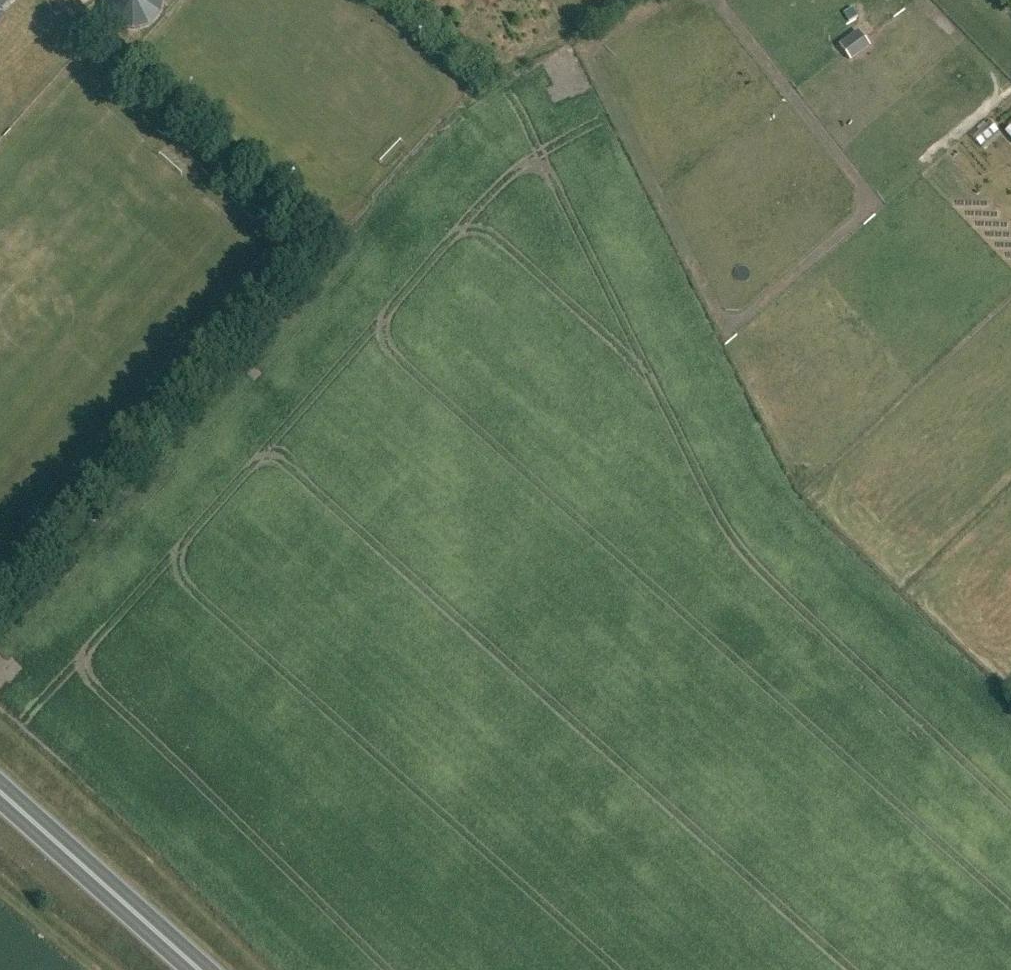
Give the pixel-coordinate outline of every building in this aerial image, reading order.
[(865,51),(853,35),(839,45),(850,61),(865,51)]
